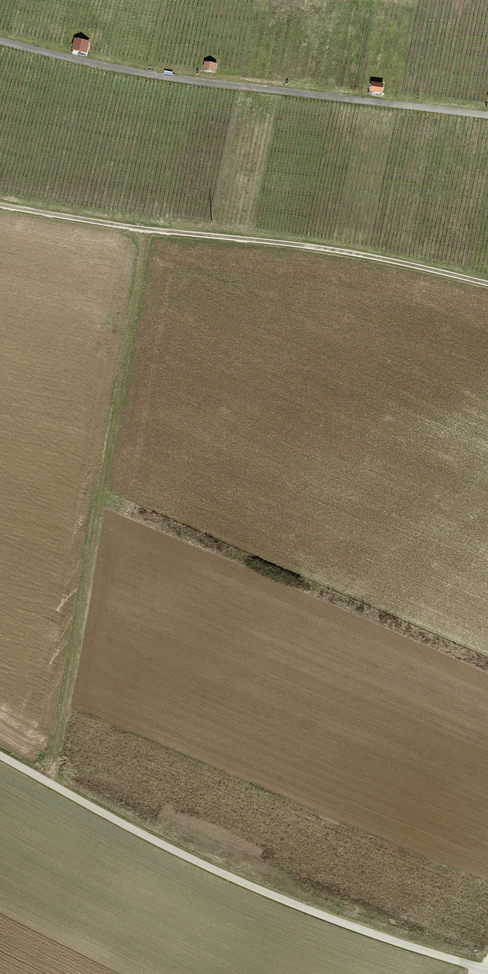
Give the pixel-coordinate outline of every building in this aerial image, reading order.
[(72,48),(87,52),(90,40),(76,36),(72,48)] [(372,81),(371,91),(384,91),(385,81),(372,81)]
